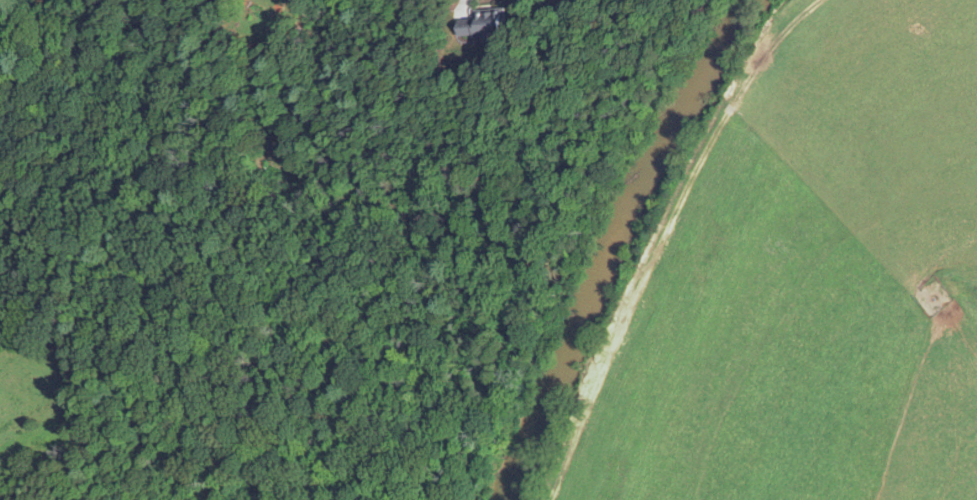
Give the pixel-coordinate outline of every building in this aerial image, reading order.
[(461,36),(507,35),(506,7),(475,8),(475,17),(460,17),(461,36)]
